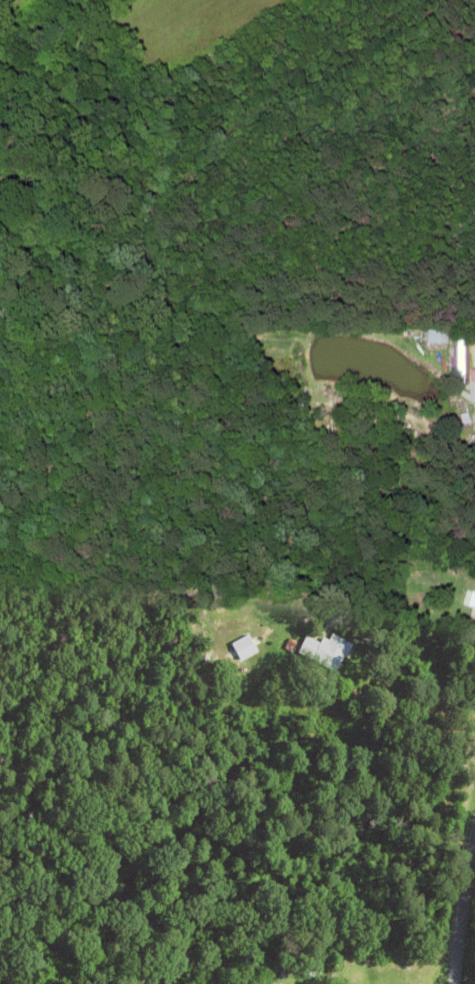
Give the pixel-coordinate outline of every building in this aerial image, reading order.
[(468,337),(455,337),(455,381),(468,381),(468,337)] [(334,671),(350,643),(330,632),(325,642),(310,634),(300,653),(334,671)]
